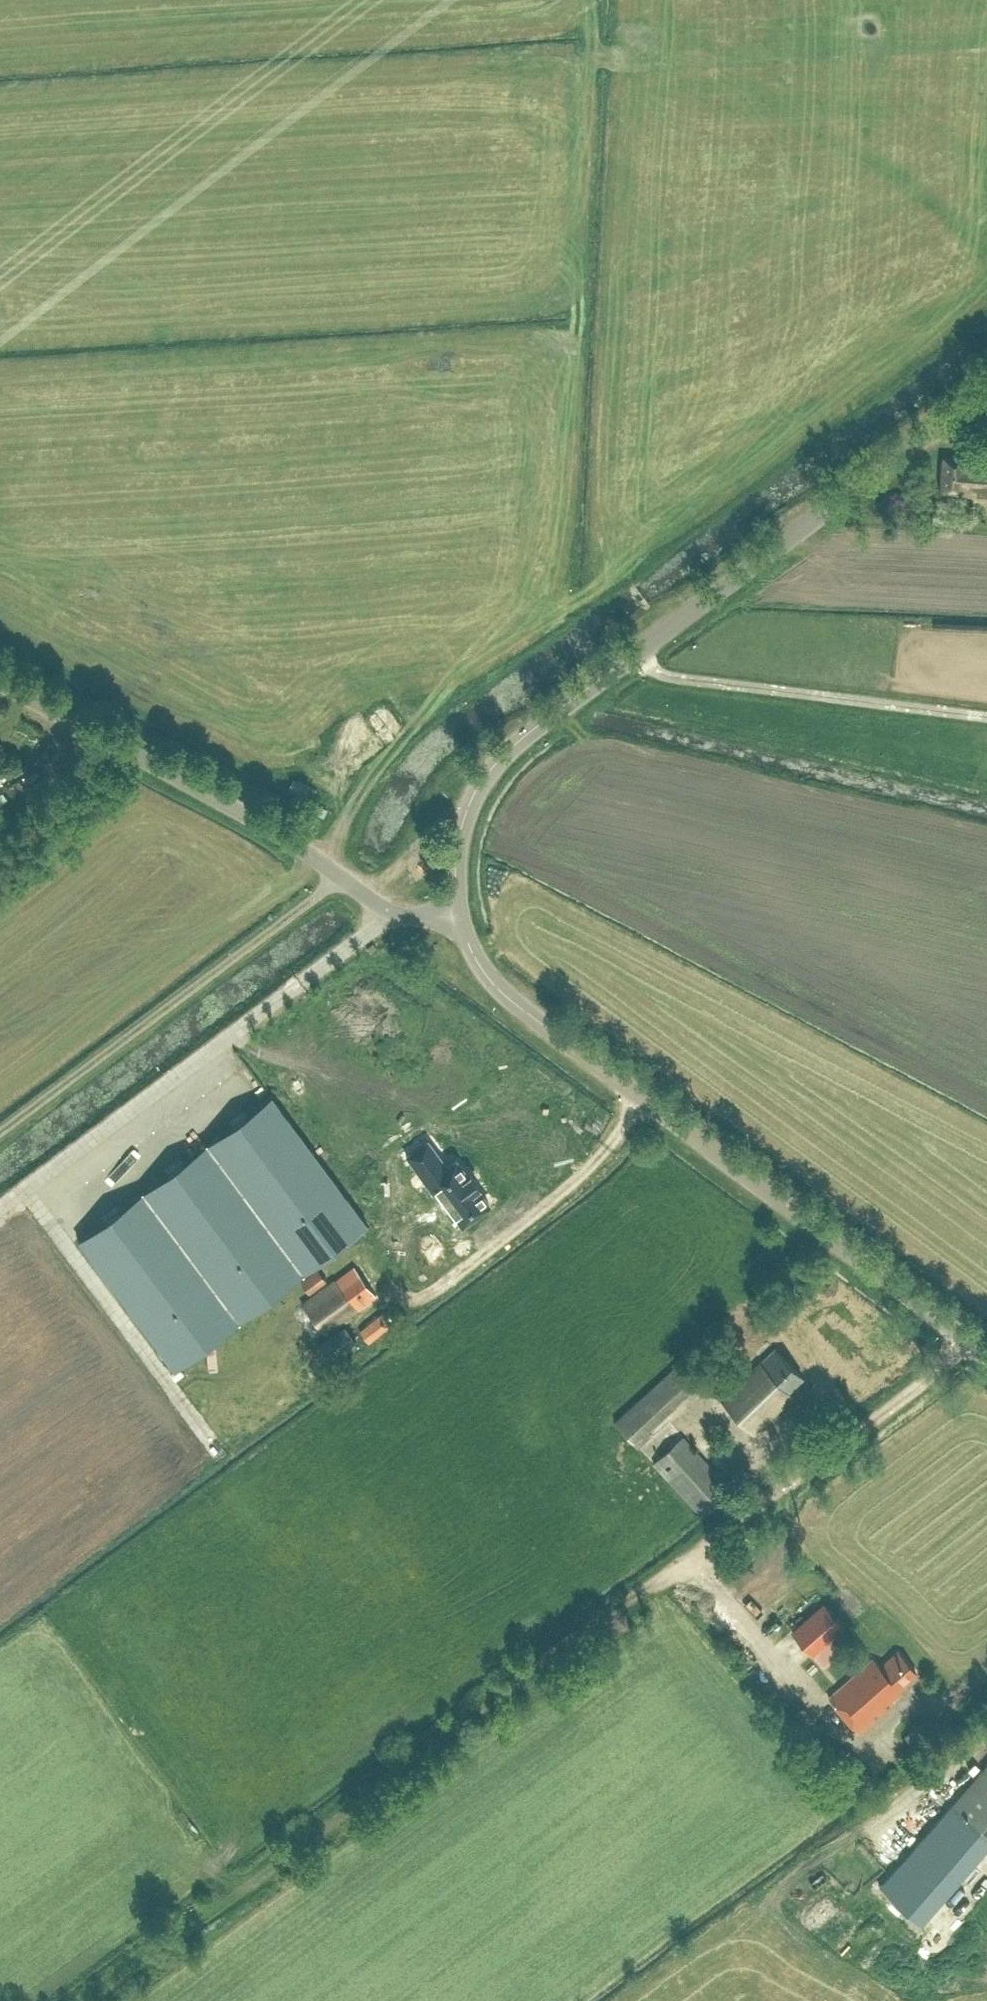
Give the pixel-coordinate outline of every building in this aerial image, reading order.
[(973,460),(973,463),(964,463),(964,458),(944,456),(941,489),(961,491),(961,493),(986,495),(986,461),(973,460)] [(384,734),(403,721),(389,701),(370,714),(384,734)] [(367,1222),(271,1094),(77,1239),(173,1367),(367,1222)] [(426,1182),(429,1179),(462,1222),(489,1202),(476,1186),(478,1185),(469,1173),(468,1174),(455,1158),(447,1164),(427,1138),(405,1154),(426,1182)] [(309,1292),(326,1279),(317,1266),(299,1279),(309,1292)] [(346,1282),(362,1306),(382,1293),(366,1269),(346,1282)] [(792,1393),(788,1389),(802,1376),(774,1346),(759,1361),(721,1398),(752,1431),(792,1393)] [(690,1397),(704,1384),(680,1358),(614,1419),(637,1445),(652,1433),(648,1429),(687,1394),(690,1397)] [(731,1487),(682,1433),(652,1461),(701,1515),(731,1487)] [(811,1649),(842,1624),(824,1602),(793,1628),(811,1649)] [(879,1664),(873,1657),(828,1696),(860,1732),(894,1701),(889,1695),(917,1672),(897,1649),(879,1664)] [(949,1807),(986,1839),(986,1760),(949,1807)] [(933,1912),(968,1870),(926,1835),(891,1878),(933,1912)]
